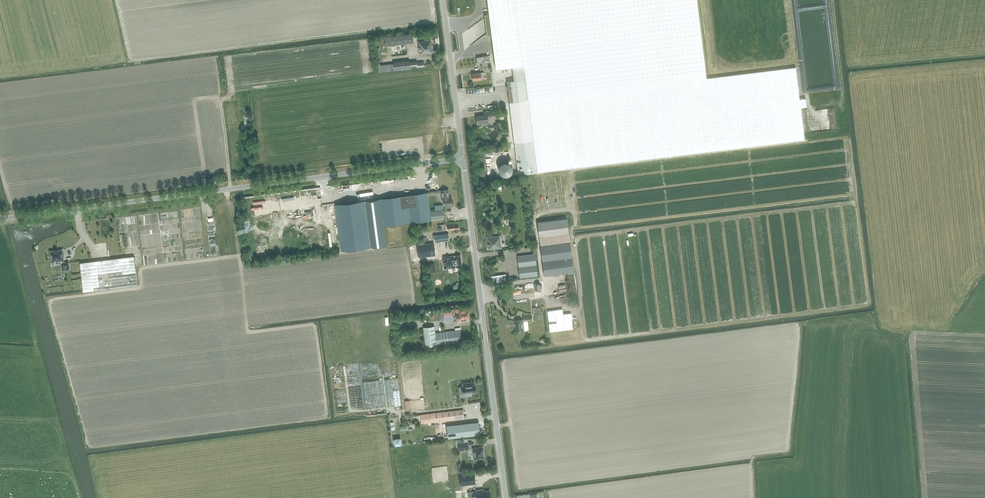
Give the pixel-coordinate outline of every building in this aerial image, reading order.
[(489,20),(495,69),(512,67),(513,81),(506,82),(517,176),(805,141),(796,68),(707,79),(697,0),(486,0),(489,20)] [(385,37),(386,47),(414,43),(412,34),(385,37)] [(418,42),(419,50),(420,50),(421,54),(432,53),(431,40),(418,42)] [(424,63),(417,63),(417,61),(410,62),(410,60),(394,62),(395,63),(379,65),(380,73),(411,69),(424,67),(424,63)] [(472,74),(473,81),(481,80),(481,77),(484,77),(483,73),(472,74)] [(484,115),(476,116),(477,124),(482,123),(482,124),(484,124),(484,125),(485,125),(486,125),(487,124),(487,123),(488,123),(487,117),(491,117),(495,116),(494,111),(491,111),(484,112),(484,115)] [(444,201),(444,205),(445,205),(445,208),(451,207),(452,207),(453,206),(454,205),(454,204),(454,203),(453,203),(452,196),(450,196),(449,189),(441,190),(442,201),(444,201)] [(427,192),(407,195),(411,223),(431,220),(430,216),(430,212),(428,198),(427,192)] [(411,223),(407,195),(335,205),(341,252),(387,246),(384,226),(411,223)] [(431,212),(430,212),(430,216),(431,216),(431,220),(444,218),(443,204),(435,205),(436,211),(430,211),(431,212)] [(574,272),(567,218),(537,222),(544,276),(574,272)] [(450,233),(433,235),(434,243),(450,241),(450,233)] [(488,237),(489,249),(502,248),(501,236),(488,237)] [(419,245),(419,248),(420,257),(435,256),(434,247),(433,243),(419,245)] [(59,265),(62,264),(61,263),(64,262),(63,250),(58,250),(55,250),(50,251),(52,262),(59,261),(59,265)] [(539,276),(536,254),(519,256),(521,278),(539,276)] [(454,256),(444,257),(445,269),(457,267),(461,267),(461,266),(460,255),(455,256),(454,256)] [(135,256),(80,262),(83,291),(138,285),(135,256)] [(64,262),(61,263),(62,264),(62,270),(70,269),(69,262),(64,262)] [(444,312),(445,318),(445,320),(453,318),(454,322),(457,321),(457,322),(470,321),(468,308),(452,310),(453,311),(444,312)] [(524,322),(524,320),(515,321),(516,332),(523,331),(523,322),(524,322)] [(425,328),(426,339),(427,346),(436,345),(435,338),(435,334),(434,327),(425,328)] [(436,334),(437,346),(462,343),(460,330),(436,334)] [(398,378),(385,379),(388,406),(401,405),(398,378)] [(363,382),(366,409),(386,407),(382,380),(363,382)] [(462,383),(463,386),(462,386),(463,394),(476,392),(475,384),(475,385),(474,382),(462,383)] [(465,419),(464,410),(420,415),(422,424),(465,419)] [(454,425),(446,426),(448,438),(456,437),(481,434),(479,422),(465,424),(454,425)] [(468,442),(458,443),(458,450),(469,449),(468,442)] [(483,446),(472,448),(474,460),(485,458),(483,446)] [(474,474),(459,476),(461,485),(475,483),(474,474)] [(469,497),(491,497),(490,491),(484,492),(484,490),(477,491),(477,492),(469,493),(469,497)]
